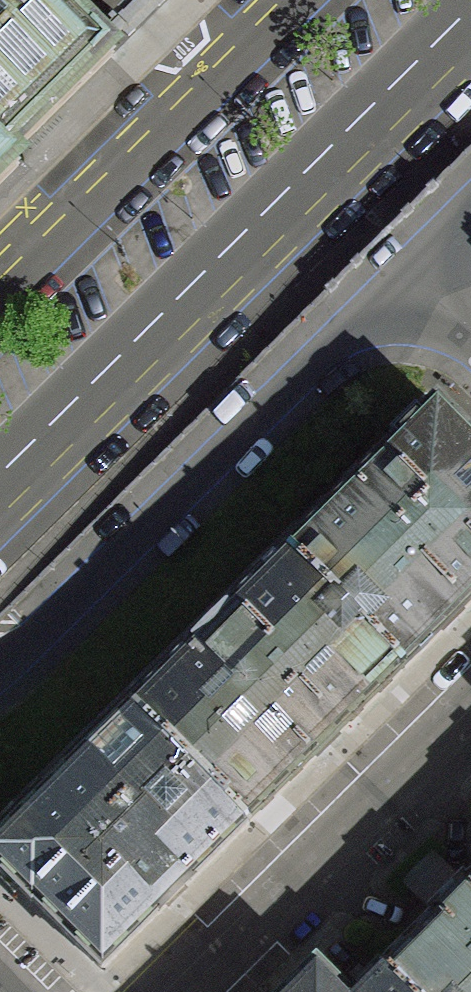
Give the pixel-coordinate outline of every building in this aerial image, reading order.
[(17,164),(9,156),(111,55),(57,0),(0,0),(0,181),(17,164)] [(438,406),(289,555),(403,669),(470,603),(470,440),(438,406)] [(403,669),(289,555),(134,709),(247,823),(403,669)] [(134,709),(0,841),(0,867),(102,967),(247,823),(134,709)] [(383,970),(405,991),(470,991),(470,882),(383,970)] [(318,968),(294,991),(342,991),(318,968)] [(383,970),(360,991),(405,991),(383,970)]
